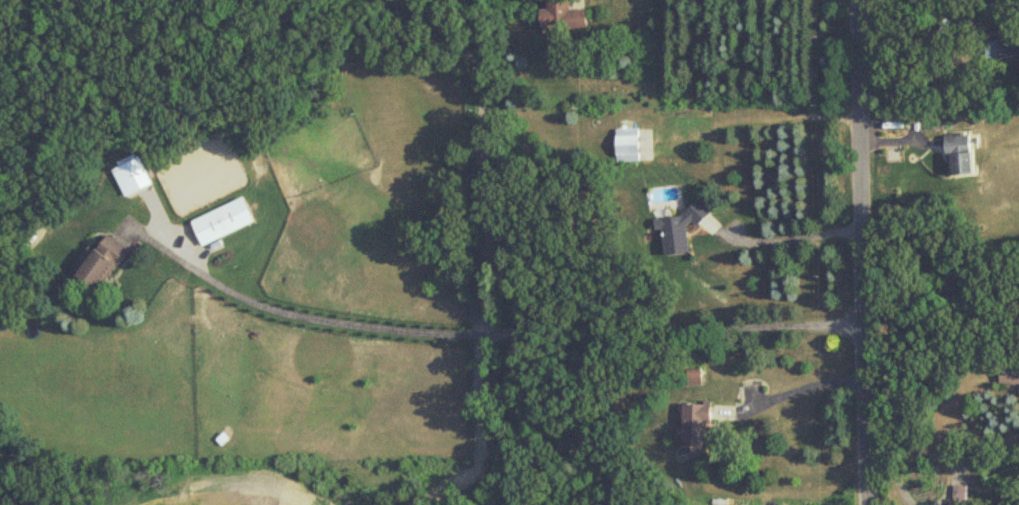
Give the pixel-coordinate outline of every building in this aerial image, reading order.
[(547,9),(541,10),(541,30),(587,28),(587,9),(570,10),(569,0),(547,0),(547,9)] [(985,42),(988,61),(1018,55),(1018,35),(985,42)] [(640,129),(617,129),(617,162),(640,162),(640,129)] [(946,135),(947,175),(972,174),(971,134),(946,135)] [(190,220),(201,245),(254,223),(244,199),(190,220)] [(655,216),(656,230),(663,230),(666,256),(690,253),(687,225),(708,222),(707,210),(655,216)] [(77,277),(99,292),(129,250),(107,234),(77,277)] [(1002,384),(1018,384),(1018,362),(1002,362),(1002,384)] [(689,385),(703,385),(702,371),(689,371),(689,385)] [(683,404),(683,454),(708,454),(708,404),(683,404)]
